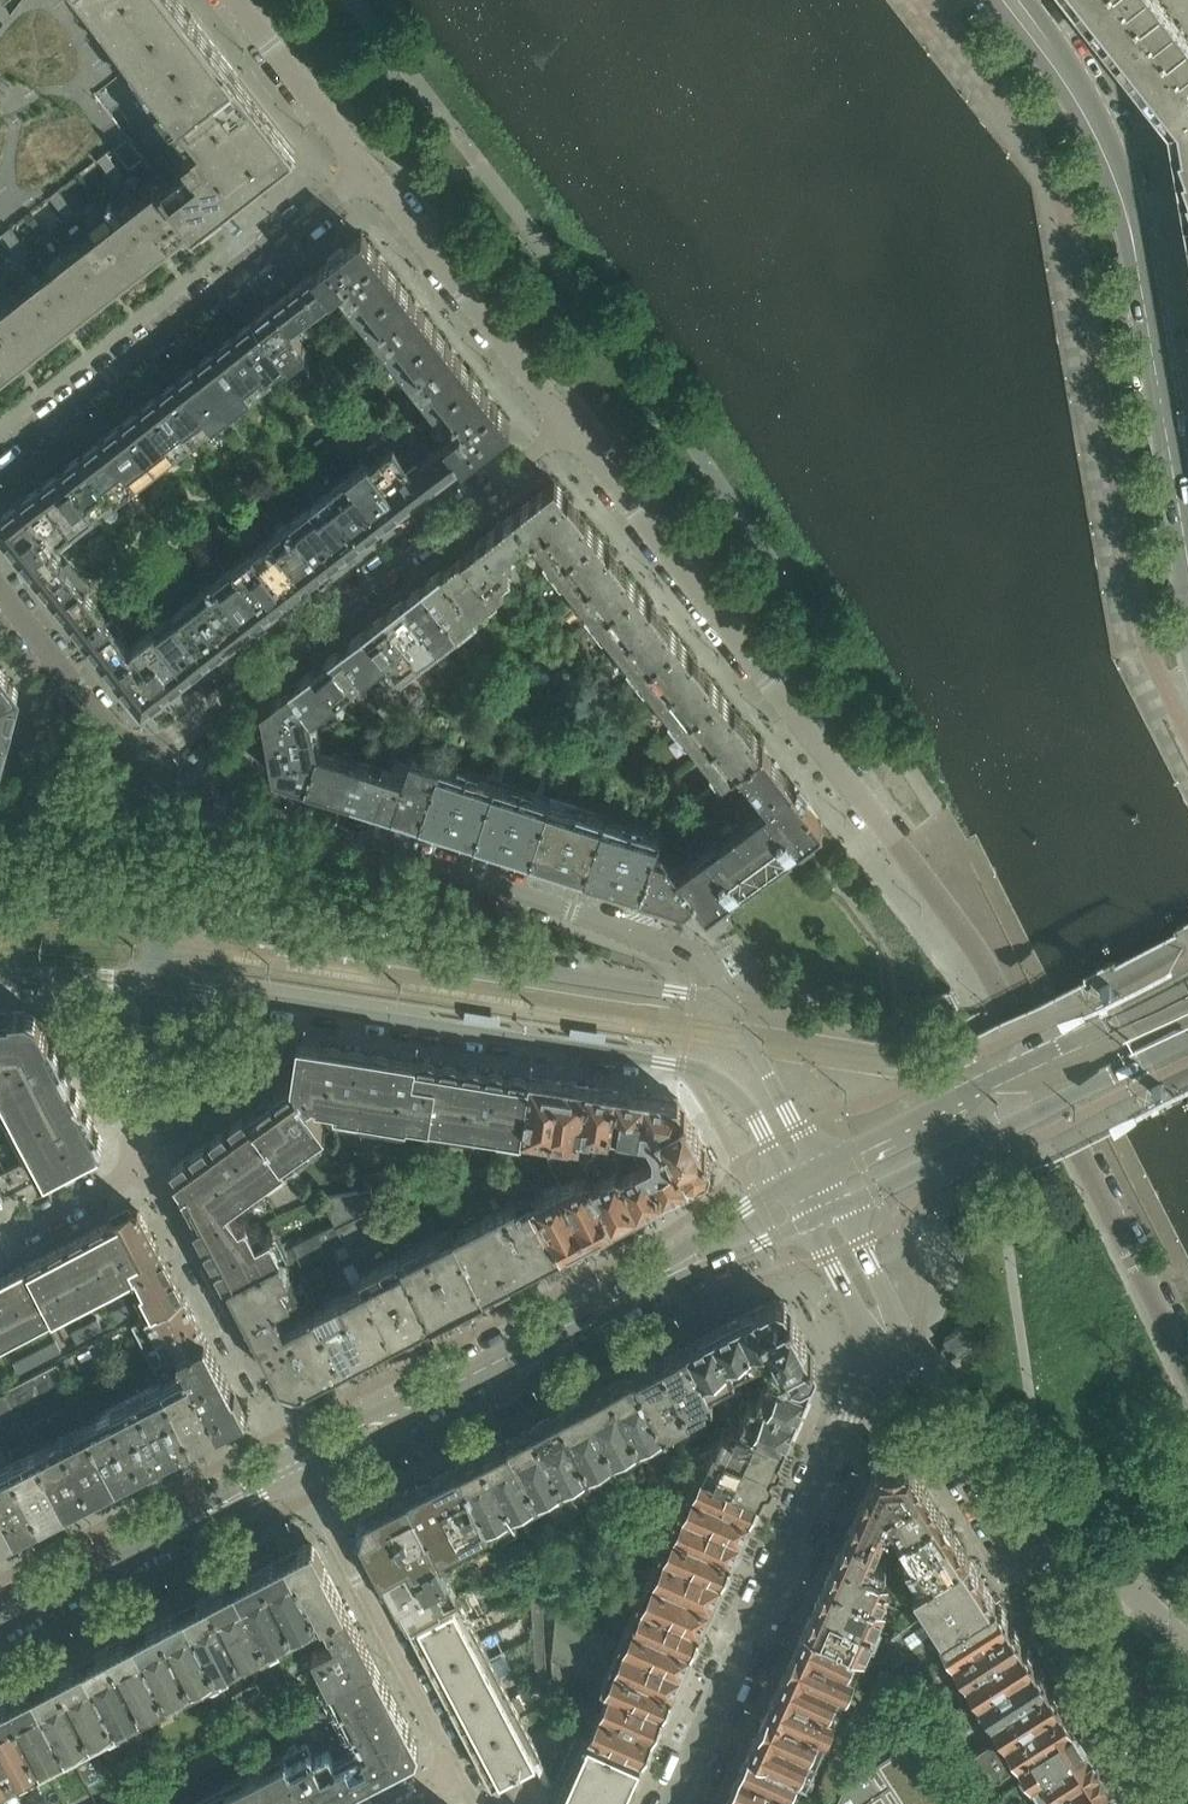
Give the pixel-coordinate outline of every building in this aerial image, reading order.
[(12,14),(1,0),(0,0),(0,16),(5,23),(12,14)] [(162,77),(156,81),(201,139),(184,152),(199,171),(173,192),(197,222),(223,202),(294,146),(180,0),(102,0),(162,77)] [(1158,0),(1069,0),(1076,9),(1168,126),(1172,151),(1180,197),(1187,195),(1187,38),(1158,0)] [(125,175),(106,152),(98,158),(116,182),(125,175)] [(197,222),(173,192),(164,181),(138,201),(170,243),(197,222)] [(77,213),(59,189),(50,196),(68,219),(77,213)] [(1180,197),(1187,241),(1187,244),(1187,195),(1180,197)] [(170,243),(138,201),(114,220),(147,261),(170,243)] [(147,261),(114,220),(90,238),(123,280),(147,261)] [(29,250),(11,227),(3,233),(20,257),(29,250)] [(400,282),(363,234),(314,272),(332,294),(337,290),(349,305),(354,301),(362,312),(400,282)] [(123,280),(90,238),(66,257),(99,299),(123,280)] [(99,299),(66,257),(42,276),(75,317),(99,299)] [(314,272),(273,304),(299,337),(313,326),(306,318),(333,295),(332,294),(314,272)] [(75,317),(42,276),(18,295),(50,336),(75,317)] [(400,282),(362,312),(370,322),(365,326),(386,353),(391,349),(399,359),(437,329),(400,282)] [(0,309),(0,320),(27,355),(50,336),(18,295),(0,309)] [(273,304),(254,319),(291,366),(310,351),(299,337),(273,304)] [(254,319),(235,334),(271,381),(291,366),(254,319)] [(0,320),(0,371),(2,374),(27,355),(0,320)] [(437,329),(399,359),(408,371),(403,374),(422,399),(427,394),(435,404),(472,374),(437,329)] [(235,334),(216,348),(253,395),(271,381),(235,334)] [(216,348),(197,363),(233,411),(253,395),(216,348)] [(197,363),(178,378),(215,425),(233,411),(197,363)] [(472,374),(435,404),(443,415),(438,420),(450,435),(445,439),(462,462),(511,423),(472,374)] [(178,378),(158,394),(195,441),(215,425),(178,378)] [(158,394),(139,408),(176,455),(195,441),(158,394)] [(139,408),(120,423),(158,470),(176,455),(139,408)] [(120,423),(102,437),(139,485),(158,470),(120,423)] [(243,442),(235,432),(228,438),(236,448),(243,442)] [(102,437),(82,453),(119,501),(139,485),(102,437)] [(402,508),(462,462),(445,439),(408,468),(393,448),(384,455),(389,461),(374,472),(402,508)] [(82,453),(61,469),(98,517),(119,501),(82,453)] [(402,508),(374,472),(369,465),(349,480),(383,524),(402,508)] [(61,469),(41,485),(78,533),(98,517),(61,469)] [(383,524),(349,480),(330,495),(364,538),(383,524)] [(598,534),(555,480),(513,513),(526,530),(555,567),(598,534)] [(41,485),(21,500),(58,548),(78,533),(41,485)] [(364,538),(330,495),(311,510),(345,553),(364,538)] [(22,556),(41,541),(50,553),(54,550),(55,550),(58,548),(21,500),(0,517),(0,528),(22,556)] [(345,553),(311,510),(292,524),(326,568),(345,553)] [(513,513),(475,543),(501,576),(511,570),(501,558),(514,548),(510,543),(526,530),(513,513)] [(250,528),(242,517),(234,523),(243,534),(250,528)] [(326,568),(292,524),(273,539),(307,583),(326,568)] [(598,534),(555,567),(597,621),(639,588),(598,534)] [(307,583),(273,539),(255,554),(288,597),(307,583)] [(50,553),(41,541),(22,556),(54,598),(78,580),(55,550),(54,550),(50,553)] [(475,543),(442,568),(474,609),(506,583),(501,576),(475,543)] [(288,597),(255,554),(235,569),(269,612),(288,597)] [(442,568),(422,584),(460,632),(480,617),(474,609),(442,568)] [(269,612),(235,569),(217,584),(251,627),(269,612)] [(78,580),(54,598),(87,640),(111,622),(78,580)] [(173,593),(165,582),(157,587),(166,599),(173,593)] [(251,627),(217,584),(196,600),(230,643),(251,627)] [(422,584),(404,598),(441,647),(460,632),(422,584)] [(639,588),(597,621),(638,674),(680,640),(639,588)] [(404,598),(384,613),(422,662),(441,647),(404,598)] [(230,643),(196,600),(176,615),(210,659),(230,643)] [(384,613),(366,628),(389,658),(403,676),(422,662),(384,613)] [(210,659),(176,615),(156,631),(189,674),(210,659)] [(111,622),(87,640),(119,680),(138,665),(129,652),(132,650),(111,622)] [(389,658),(366,628),(341,647),(364,677),(389,658)] [(189,674),(156,631),(135,647),(168,691),(189,674)] [(680,640),(638,674),(679,726),(722,693),(680,640)] [(135,647),(132,650),(129,652),(138,665),(119,680),(139,705),(148,707),(168,691),(135,647)] [(377,695),(364,677),(341,647),(316,666),(339,696),(349,689),(363,706),(377,695)] [(502,658),(490,666),(495,673),(507,665),(502,658)] [(339,696),(316,666),(292,685),(315,715),(339,696)] [(0,667),(0,746),(4,747),(8,732),(9,732),(12,730),(13,725),(12,721),(11,721),(19,691),(0,667)] [(478,692),(489,683),(484,676),(472,684),(478,692)] [(263,708),(268,738),(314,730),(312,718),(315,715),(292,685),(263,708)] [(470,686),(462,692),(467,700),(476,693),(470,686)] [(763,746),(722,693),(679,726),(721,780),(763,746)] [(577,716),(571,707),(563,713),(570,722),(577,716)] [(602,742),(592,729),(582,736),(592,749),(602,742)] [(309,785),(319,755),(318,750),(314,730),(268,738),(275,774),(309,785)] [(823,823),(795,788),(763,746),(721,780),(691,803),(671,797),(669,805),(705,851),(711,856),(730,840),(741,831),(769,866),(800,842),(823,823)] [(353,799),(365,764),(318,750),(319,755),(309,785),(335,793),(353,799)] [(452,831),(468,777),(440,768),(441,763),(411,753),(403,776),(406,782),(397,813),(452,831)] [(406,782),(403,776),(365,764),(353,799),(397,813),(406,782)] [(524,794),(468,777),(452,831),(507,849),(524,794)] [(579,812),(524,794),(507,849),(562,867),(579,812)] [(635,829),(579,812),(562,867),(617,885),(635,829)] [(655,853),(660,837),(635,829),(617,885),(684,906),(696,898),(682,879),(679,871),(668,857),(655,853)] [(1000,839),(1010,839),(1010,829),(1000,829),(1000,839)] [(769,866),(741,831),(730,840),(711,856),(729,878),(737,890),(769,866)] [(737,890),(729,878),(711,856),(705,851),(679,871),(682,879),(696,898),(708,913),(737,890)] [(1175,931),(1187,957),(1187,924),(1175,931)] [(1181,1091),(1115,960),(1090,972),(1157,1104),(1181,1091)] [(61,1058),(38,1014),(29,1009),(0,1012),(0,1084),(13,1108),(71,1078),(61,1058)] [(326,1125),(309,1101),(315,1097),(316,1098),(324,1042),(305,1039),(298,1038),(298,1045),(292,1079),(272,1094),(267,1094),(261,1098),(259,1103),(249,1111),(287,1161),(324,1134),(320,1129),(326,1125)] [(385,1115),(395,1053),(324,1042),(316,1098),(317,1100),(336,1103),(335,1107),(385,1115)] [(453,1124),(463,1064),(395,1053),(385,1115),(408,1119),(408,1117),(453,1124)] [(522,1134),(531,1075),(463,1064),(453,1124),(522,1134)] [(560,1079),(531,1075),(522,1134),(523,1132),(551,1137),(560,1079)] [(98,1145),(101,1136),(71,1078),(13,1108),(36,1152),(6,1168),(0,1157),(0,1183),(5,1194),(98,1145)] [(588,1084),(560,1079),(551,1137),(570,1140),(570,1137),(579,1139),(580,1136),(588,1084)] [(617,1088),(588,1084),(580,1136),(579,1139),(578,1149),(607,1145),(617,1088)] [(644,1093),(617,1088),(607,1145),(636,1140),(644,1093)] [(679,1098),(644,1093),(636,1140),(642,1150),(663,1139),(668,1146),(696,1131),(679,1098)] [(249,1111),(191,1153),(228,1204),(228,1203),(287,1161),(249,1111)] [(663,1139),(642,1150),(665,1193),(709,1170),(712,1161),(696,1131),(668,1146),(663,1139)] [(665,1193),(642,1150),(636,1140),(607,1145),(639,1207),(665,1193)] [(639,1207),(607,1145),(578,1149),(589,1170),(594,1180),(614,1219),(639,1207)] [(614,1219),(594,1180),(589,1170),(578,1149),(548,1157),(561,1180),(588,1233),(590,1232),(595,1235),(603,1231),(603,1225),(614,1219)] [(283,1250),(272,1229),(266,1232),(262,1224),(253,1228),(247,1216),(240,1220),(228,1204),(191,1153),(172,1167),(176,1172),(175,1173),(230,1278),(283,1250)] [(420,1165),(363,1175),(365,1187),(422,1177),(420,1165)] [(537,1260),(506,1201),(488,1166),(458,1172),(471,1196),(511,1273),(537,1260)] [(588,1233),(561,1180),(535,1194),(562,1246),(573,1241),(578,1244),(586,1240),(586,1234),(588,1233)] [(404,1254),(402,1248),(370,1187),(322,1197),(336,1223),(283,1251),(283,1250),(293,1270),(322,1255),(335,1248),(346,1242),(356,1261),(362,1269),(368,1282),(395,1334),(409,1327),(411,1331),(426,1323),(424,1319),(434,1313),(404,1254)] [(562,1246),(535,1194),(520,1201),(517,1195),(506,1201),(537,1260),(562,1246)] [(513,1278),(511,1273),(471,1196),(455,1203),(451,1196),(442,1201),(446,1208),(445,1209),(455,1227),(454,1228),(485,1287),(497,1281),(499,1285),(513,1278)] [(133,1209),(110,1221),(131,1262),(160,1247),(141,1212),(138,1213),(134,1211),(133,1209)] [(110,1221),(89,1231),(115,1283),(135,1273),(137,1272),(131,1262),(110,1221)] [(438,1229),(427,1235),(460,1300),(470,1294),(475,1298),(482,1294),(482,1288),(485,1287),(454,1228),(441,1235),(438,1229)] [(89,1231),(69,1242),(96,1293),(115,1283),(89,1231)] [(460,1300),(427,1235),(416,1241),(418,1246),(404,1254),(434,1313),(438,1311),(443,1315),(449,1311),(449,1305),(460,1300)] [(69,1242),(49,1253),(75,1304),(96,1293),(69,1242)] [(185,1296),(174,1275),(160,1247),(131,1262),(137,1272),(135,1273),(144,1289),(135,1294),(146,1316),(185,1296)] [(395,1334),(368,1282),(354,1289),(335,1248),(322,1255),(341,1296),(343,1295),(370,1347),(395,1334)] [(293,1293),(284,1275),(293,1270),(283,1250),(230,1278),(261,1337),(287,1323),(276,1302),(281,1299),(293,1293)] [(49,1253),(28,1263),(55,1315),(75,1304),(49,1253)] [(55,1315),(28,1263),(0,1278),(0,1343),(55,1315)] [(343,1295),(341,1296),(317,1308),(344,1360),(370,1347),(343,1295)] [(206,1337),(185,1296),(146,1316),(106,1337),(115,1354),(142,1340),(155,1364),(181,1351),(206,1337)] [(776,1298),(738,1318),(757,1357),(764,1353),(802,1334),(785,1301),(776,1298)] [(113,1310),(119,1321),(136,1312),(130,1301),(113,1310)] [(344,1360),(317,1308),(292,1321),(319,1373),(344,1360)] [(72,1331),(78,1342),(103,1329),(98,1318),(72,1331)] [(738,1318),(713,1331),(739,1381),(770,1365),(764,1353),(757,1357),(738,1318)] [(319,1373),(292,1321),(287,1323),(261,1337),(285,1383),(294,1386),(319,1373)] [(942,1348),(943,1349),(950,1360),(949,1361),(950,1364),(962,1356),(960,1354),(976,1344),(964,1326),(944,1338),(948,1344),(942,1348)] [(713,1331),(688,1344),(713,1394),(718,1403),(743,1390),(739,1381),(713,1331)] [(802,1334),(764,1353),(770,1365),(768,1369),(807,1388),(818,1364),(802,1334)] [(181,1351),(189,1367),(198,1384),(224,1370),(206,1337),(181,1351)] [(14,1362),(19,1372),(62,1350),(56,1339),(14,1362)] [(688,1344),(661,1358),(689,1411),(708,1401),(707,1397),(713,1394),(688,1344)] [(220,1425),(198,1384),(189,1367),(181,1351),(155,1364),(163,1380),(194,1438),(220,1425)] [(689,1411),(661,1358),(659,1359),(654,1356),(647,1359),(646,1366),(637,1371),(667,1430),(681,1457),(700,1432),(690,1414),(689,1411)] [(12,1458),(38,1445),(63,1432),(88,1419),(58,1362),(8,1388),(9,1391),(0,1396),(0,1465),(12,1458)] [(807,1388),(768,1369),(770,1365),(739,1381),(743,1390),(796,1413),(807,1388)] [(224,1370),(198,1384),(220,1425),(239,1415),(248,1410),(238,1390),(235,1392),(224,1370)] [(667,1430),(637,1371),(627,1376),(622,1372),(614,1376),(613,1383),(611,1384),(642,1443),(667,1430)] [(194,1438),(163,1380),(138,1393),(169,1451),(194,1438)] [(642,1443),(611,1384),(608,1385),(603,1382),(596,1386),(595,1393),(586,1397),(616,1456),(625,1452),(643,1488),(660,1479),(641,1444),(642,1443)] [(796,1413),(743,1390),(718,1403),(722,1412),(732,1417),(783,1440),(796,1413)] [(169,1451),(138,1393),(113,1406),(144,1464),(169,1451)] [(616,1456),(586,1397),(560,1411),(591,1470),(608,1460),(616,1456)] [(144,1464),(113,1406),(88,1419),(119,1478),(144,1464)] [(591,1470),(560,1411),(551,1416),(545,1412),(538,1416),(538,1422),(535,1424),(565,1483),(591,1470)] [(783,1440),(732,1417),(728,1426),(725,1424),(717,1441),(772,1467),(783,1440)] [(88,1419),(63,1432),(93,1491),(119,1478),(88,1419)] [(578,1508),(565,1483),(535,1424),(533,1425),(527,1421),(520,1425),(521,1431),(509,1437),(540,1496),(541,1496),(554,1521),(578,1508)] [(93,1491),(63,1432),(38,1445),(68,1504),(93,1491)] [(540,1496),(509,1437),(500,1442),(495,1438),(486,1443),(486,1449),(484,1451),(514,1509),(540,1496)] [(772,1467),(717,1441),(715,1440),(702,1467),(760,1493),(772,1467)] [(68,1504),(38,1445),(12,1458),(43,1517),(68,1504)] [(520,1522),(514,1509),(484,1451),(461,1463),(497,1534),(520,1522)] [(12,1458),(0,1465),(0,1496),(18,1530),(43,1517),(12,1458)] [(608,1460),(591,1470),(597,1480),(614,1471),(608,1460)] [(445,1561),(496,1534),(497,1534),(461,1463),(361,1514),(358,1524),(409,1621),(461,1594),(449,1572),(451,1571),(445,1561)] [(877,1467),(850,1528),(879,1541),(889,1521),(893,1522),(901,1534),(940,1510),(911,1464),(877,1467)] [(760,1493),(702,1467),(698,1465),(689,1485),(688,1486),(751,1514),(760,1493)] [(688,1486),(689,1485),(672,1477),(671,1479),(664,1476),(660,1486),(667,1490),(662,1500),(665,1502),(741,1535),(751,1514),(688,1486)] [(18,1530),(0,1496),(0,1539),(18,1530)] [(741,1535),(665,1502),(657,1521),(732,1556),(741,1535)] [(940,1510),(901,1534),(909,1548),(906,1550),(913,1560),(910,1562),(924,1584),(968,1554),(940,1510)] [(732,1556),(657,1521),(647,1517),(639,1537),(661,1547),(659,1549),(722,1577),(732,1556)] [(850,1528),(828,1576),(883,1600),(890,1584),(886,1582),(888,1578),(884,1576),(888,1567),(871,1560),(879,1541),(850,1528)] [(306,1543),(286,1553),(320,1617),(324,1614),(345,1603),(315,1546),(312,1547),(308,1546),(306,1543)] [(722,1577),(659,1549),(650,1571),(712,1600),(722,1577)] [(286,1553),(262,1566),(295,1629),(320,1617),(286,1553)] [(943,1633),(997,1598),(968,1554),(924,1584),(917,1588),(931,1610),(902,1628),(911,1641),(916,1650),(943,1633)] [(712,1600),(650,1571),(649,1573),(627,1562),(616,1587),(638,1597),(639,1595),(645,1597),(702,1623),(712,1600)] [(262,1566),(236,1579),(269,1643),(295,1629),(262,1566)] [(828,1576),(807,1623),(865,1649),(886,1602),(883,1600),(828,1576)] [(236,1579),(211,1592),(244,1656),(269,1643),(236,1579)] [(211,1592),(186,1605),(219,1669),(244,1656),(211,1592)] [(543,1592),(532,1593),(532,1604),(544,1603),(543,1592)] [(702,1623),(645,1597),(639,1595),(638,1597),(629,1616),(692,1645),(702,1623)] [(997,1598),(943,1633),(956,1653),(1010,1619),(997,1598)] [(421,1645),(471,1618),(461,1599),(411,1625),(421,1645)] [(376,1661),(345,1603),(324,1614),(337,1638),(313,1650),(331,1684),(376,1661)] [(544,1603),(532,1604),(533,1615),(544,1614),(544,1603)] [(186,1605),(161,1618),(194,1682),(219,1669),(186,1605)] [(682,1668),(618,1640),(619,1638),(609,1633),(558,1609),(553,1655),(602,1676),(601,1679),(611,1684),(664,1708),(682,1668)] [(544,1614),(533,1615),(534,1626),(545,1625),(544,1614)] [(692,1645),(629,1616),(623,1629),(613,1624),(609,1633),(619,1638),(618,1640),(682,1668),(692,1645)] [(161,1618),(135,1631),(168,1695),(194,1682),(161,1618)] [(432,1664),(481,1637),(471,1618),(421,1645),(432,1664)] [(1010,1619),(956,1653),(968,1673),(1023,1638),(1010,1619)] [(865,1649),(807,1623),(798,1644),(856,1670),(865,1649)] [(545,1625),(534,1626),(534,1637),(545,1636),(545,1625)] [(911,1641),(902,1628),(893,1634),(885,1657),(895,1663),(916,1650),(911,1641)] [(135,1631),(110,1644),(144,1708),(168,1695),(135,1631)] [(545,1636),(534,1637),(535,1648),(546,1647),(545,1636)] [(442,1684),(491,1656),(481,1637),(432,1664),(442,1684)] [(1023,1638),(968,1673),(981,1693),(1036,1659),(1023,1638)] [(110,1644),(85,1658),(118,1721),(144,1708),(110,1644)] [(856,1670),(798,1644),(788,1665),(846,1691),(856,1670)] [(546,1647),(535,1648),(535,1659),(546,1658),(546,1647)] [(452,1703),(501,1676),(491,1656),(442,1684),(452,1703)] [(574,1666),(552,1657),(554,1684),(564,1689),(574,1666)] [(85,1658),(60,1671),(93,1735),(118,1721),(85,1658)] [(546,1658),(535,1659),(536,1670),(547,1670),(546,1658)] [(994,1713),(1049,1679),(1036,1659),(981,1693),(994,1713)] [(420,1745),(376,1661),(331,1684),(320,1689),(355,1756),(343,1762),(337,1765),(331,1753),(329,1749),(314,1757),(306,1743),(283,1755),(287,1762),(309,1803),(321,1803),(417,1754),(420,1745)] [(846,1691),(788,1665),(779,1685),(837,1712),(846,1691)] [(547,1670),(536,1670),(536,1681),(548,1681),(547,1670)] [(60,1671),(34,1684),(67,1748),(93,1735),(60,1671)] [(462,1722),(511,1696),(501,1676),(452,1703),(462,1722)] [(1049,1679),(994,1713),(975,1726),(962,1705),(935,1723),(961,1764),(973,1756),(1008,1734),(1062,1700),(1049,1679)] [(923,1702),(938,1692),(931,1682),(916,1692),(923,1702)] [(273,1714),(258,1683),(233,1695),(249,1726),(273,1714)] [(34,1684),(9,1697),(42,1761),(67,1748),(34,1684)] [(664,1708),(611,1684),(601,1707),(654,1730),(664,1708)] [(837,1712),(779,1685),(770,1707),(827,1733),(837,1712)] [(472,1742),(522,1716),(511,1696),(462,1722),(472,1742)] [(0,1702),(0,1740),(17,1774),(42,1761),(9,1697),(0,1702)] [(1026,1763),(1080,1728),(1062,1700),(1008,1734),(973,1756),(961,1764),(979,1792),(991,1784),(1026,1763)] [(297,1702),(266,1719),(272,1730),(303,1713),(297,1702)] [(654,1730),(601,1707),(590,1731),(643,1754),(654,1730)] [(827,1733),(770,1707),(760,1728),(818,1754),(827,1733)] [(483,1762),(532,1735),(522,1716),(472,1742),(483,1762)] [(856,1747),(866,1724),(850,1717),(840,1740),(841,1740),(817,1793),(822,1795),(817,1803),(830,1803),(856,1747)] [(936,1753),(914,1718),(859,1753),(865,1762),(850,1772),(839,1800),(841,1803),(969,1803),(936,1753)] [(818,1754),(760,1728),(751,1749),(806,1774),(808,1775),(818,1754)] [(1046,1794),(1100,1760),(1080,1728),(1026,1763),(1033,1775),(1046,1794)] [(143,1801),(247,1746),(239,1731),(135,1786),(143,1801)] [(542,1755),(498,1778),(520,1803),(621,1803),(641,1759),(577,1731),(555,1780),(550,1777),(552,1773),(542,1755)] [(493,1781),(498,1778),(542,1755),(532,1735),(483,1762),(493,1781)] [(17,1774),(0,1740),(0,1783),(17,1774)] [(806,1774),(751,1749),(741,1769),(797,1795),(806,1774)] [(1046,1794),(1040,1798),(1043,1803),(1076,1803),(1113,1780),(1100,1760),(1046,1794)] [(248,1782),(259,1803),(309,1803),(287,1762),(275,1768),(273,1764),(257,1772),(259,1776),(248,1782)] [(741,1769),(731,1792),(757,1803),(793,1803),(797,1795),(741,1769)] [(1076,1803),(1120,1803),(1126,1800),(1113,1780),(1076,1803)] [(248,1782),(235,1789),(233,1784),(217,1792),(220,1797),(206,1803),(259,1803),(248,1782)] [(191,1797),(184,1783),(178,1787),(177,1791),(182,1802),(191,1797)] [(91,1792),(67,1803),(97,1803),(91,1792)] [(172,1793),(167,1792),(162,1795),(166,1803),(177,1803),(172,1793)] [(731,1792),(726,1803),(757,1803),(731,1792)]
